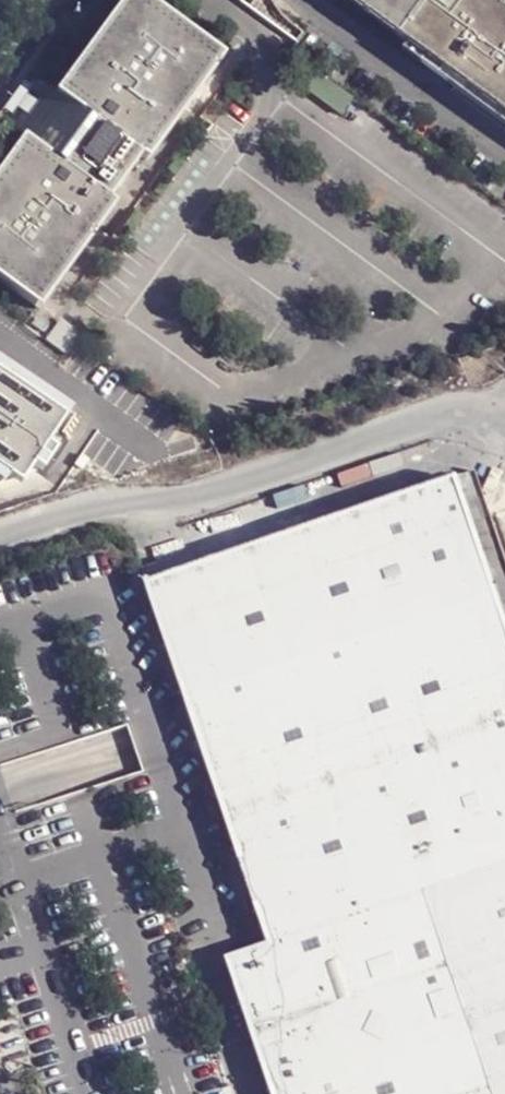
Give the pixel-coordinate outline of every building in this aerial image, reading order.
[(144,0),(125,0),(57,95),(88,117),(56,161),(25,137),(0,172),(0,276),(41,305),(114,203),(107,199),(139,155),(145,160),(220,57),(144,0)] [(491,0),(349,0),(420,51),(462,81),(504,112),(504,10),(494,2),(491,0)] [(504,10),(504,0),(496,0),(494,2),(504,10)] [(462,81),(420,51),(415,59),(457,89),(462,81)] [(88,117),(57,95),(39,80),(28,97),(38,103),(28,117),(17,109),(11,118),(7,124),(25,137),(56,161),(88,117)] [(462,81),(457,89),(504,124),(504,112),(462,81)] [(40,406),(44,401),(0,370),(0,377),(40,406)] [(1,459),(7,450),(35,471),(67,426),(40,406),(0,377),(0,460),(1,459)] [(35,471),(7,450),(1,459),(29,479),(35,471)] [(138,594),(262,953),(219,967),(265,1093),(504,1093),(504,644),(448,486),(138,594)]
